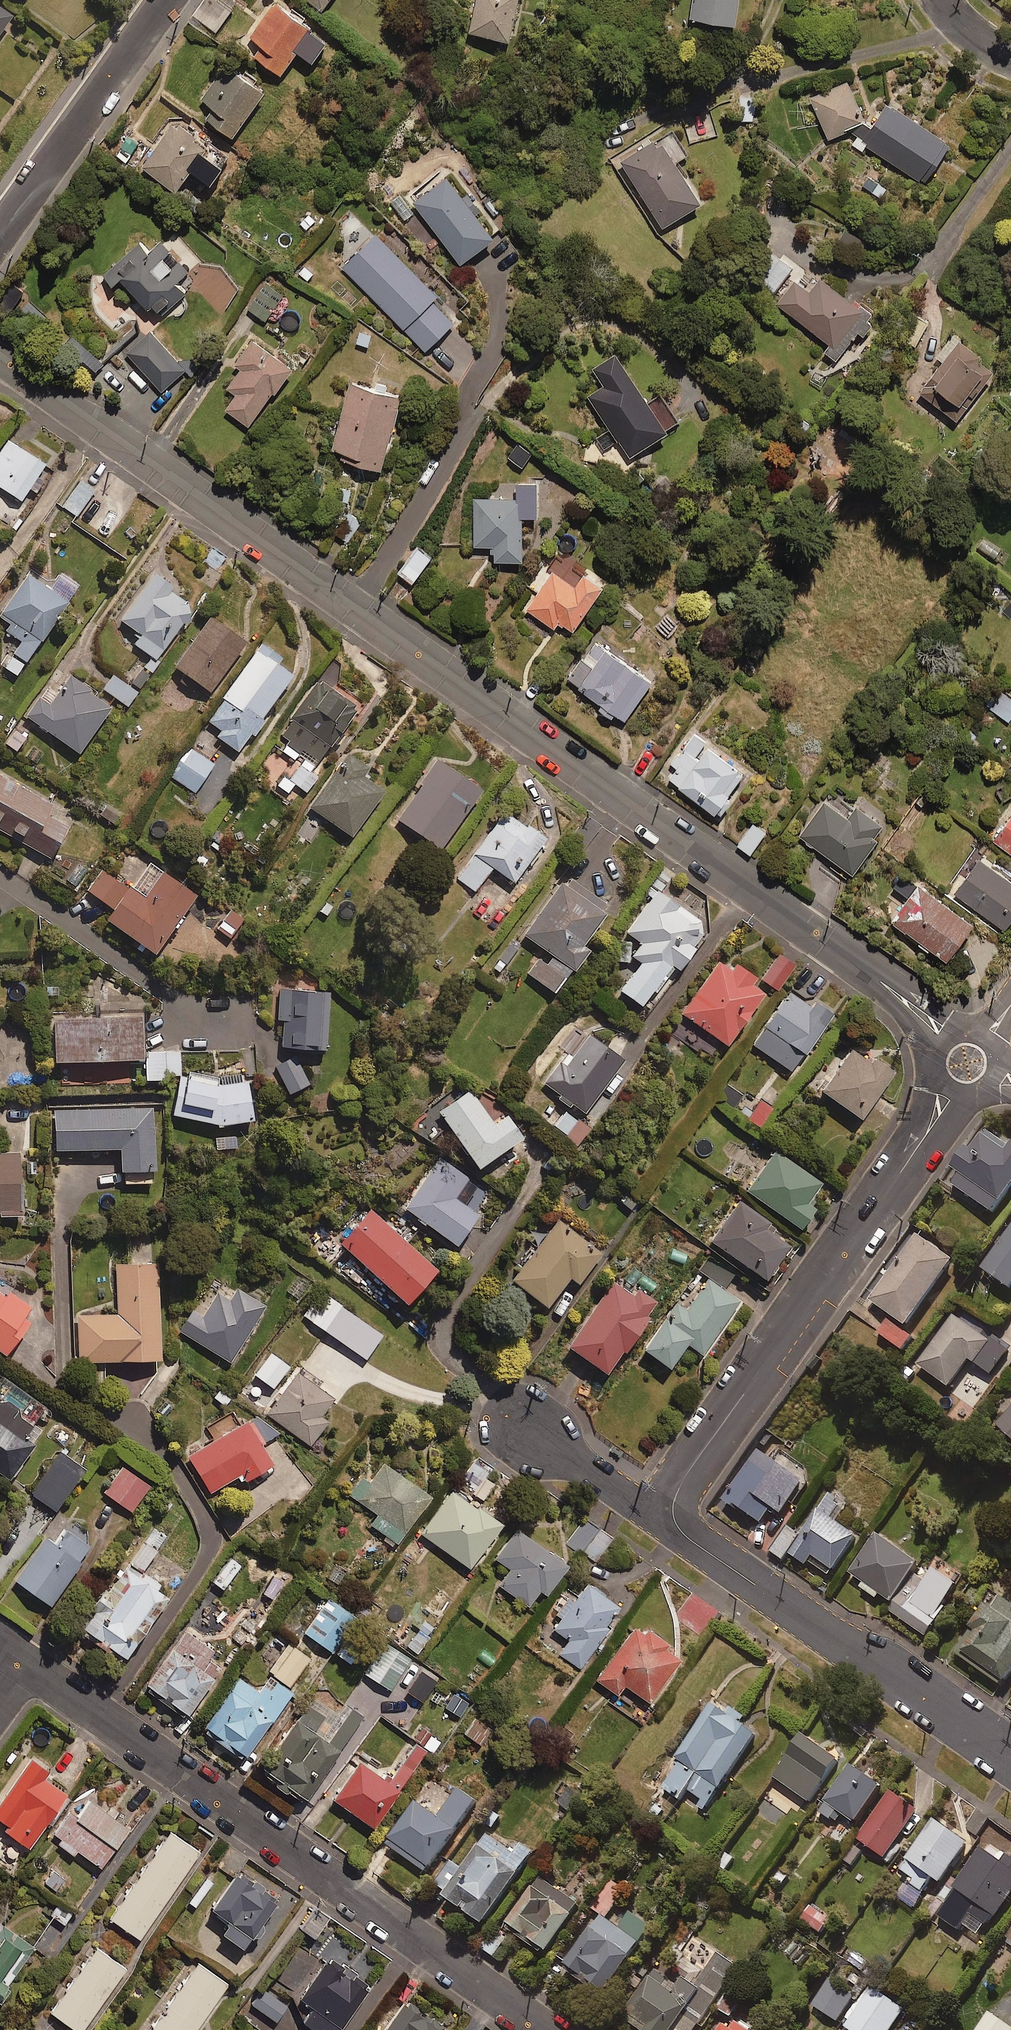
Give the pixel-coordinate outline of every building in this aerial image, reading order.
[(277,0),(272,0),(249,33),(260,41),(253,52),(280,71),(312,25),(277,0)] [(468,29),(508,37),(516,0),(473,0),(468,29)] [(692,27),(737,33),(741,0),(695,0),(692,27)] [(0,12),(0,44),(15,23),(0,12)] [(264,88),(225,60),(200,95),(212,104),(205,114),(232,133),(264,88)] [(866,115),(844,76),(806,97),(828,137),(866,115)] [(853,133),(857,136),(851,145),(861,151),(866,144),(922,181),(949,139),(883,96),(866,121),(862,118),(853,133)] [(207,144),(173,120),(141,163),(175,188),(207,144)] [(687,151),(671,125),(619,158),(660,224),(700,200),(674,159),(687,151)] [(492,232),(444,170),(410,197),(458,259),(492,232)] [(886,185),(868,175),(862,186),(880,196),(886,185)] [(435,292),(374,231),(340,265),(423,348),(452,319),(430,297),(435,292)] [(149,260),(135,244),(103,275),(112,284),(120,276),(166,325),(180,312),(172,304),(185,291),(176,281),(185,272),(162,247),(149,260)] [(791,268),(766,249),(746,274),(771,293),(791,268)] [(866,314),(869,309),(818,273),(809,287),(795,277),(777,302),(829,340),(821,350),(834,359),(856,328),(862,332),(871,318),(866,314)] [(279,296),(262,284),(247,307),(264,318),(279,296)] [(184,367),(150,328),(125,350),(160,388),(184,367)] [(289,362),(251,335),(236,357),(242,361),(225,385),(235,392),(224,407),(247,423),(289,362)] [(994,362),(956,335),(918,390),(957,417),(994,362)] [(648,399),(614,350),(591,365),(603,382),(586,394),(627,453),(678,418),(659,391),(648,399)] [(399,391),(350,378),(330,453),(379,467),(399,391)] [(0,452),(0,486),(19,499),(27,486),(34,491),(41,479),(34,474),(42,462),(8,440),(0,452)] [(94,489),(78,479),(61,505),(77,516),(94,489)] [(536,514),(535,479),(514,480),(515,497),(473,498),(474,544),(492,544),(492,558),(521,557),(520,514),(536,514)] [(349,490),(338,488),(339,520),(336,533),(348,540),(361,517),(348,509),(346,505),(349,490)] [(430,552),(415,542),(397,570),(412,580),(430,552)] [(194,578),(212,588),(222,572),(217,569),(226,553),(213,545),(194,578)] [(601,581),(560,554),(525,607),(553,625),(557,618),(571,627),(601,581)] [(32,648),(67,598),(24,568),(0,603),(0,620),(4,623),(0,629),(0,631),(16,642),(0,664),(0,666),(13,675),(32,648)] [(154,658),(191,605),(165,587),(171,579),(154,568),(119,618),(138,632),(131,642),(154,658)] [(170,662),(183,671),(177,679),(194,691),(200,683),(207,688),(242,638),(205,612),(170,662)] [(650,676),(594,637),(566,678),(600,702),(598,705),(620,720),(650,676)] [(276,653),(257,640),(205,719),(220,729),(215,735),(235,749),(248,730),(252,733),(262,718),(258,715),(288,670),(271,659),(276,653)] [(110,702),(68,672),(56,689),(48,683),(26,715),(75,750),(110,702)] [(135,690),(111,673),(101,688),(125,704),(135,690)] [(355,703),(313,680),(281,737),(319,758),(330,739),(333,741),(355,703)] [(995,688),(984,704),(1008,721),(1010,717),(1010,699),(995,688)] [(743,768),(693,731),(670,763),(678,769),(671,779),(718,814),(730,798),(724,794),(743,768)] [(212,762),(188,747),(169,776),(193,791),(212,762)] [(369,767),(346,751),(308,805),(348,833),(380,787),(363,775),(369,767)] [(477,785),(436,758),(396,817),(437,845),(477,785)] [(315,775),(299,764),(289,779),(304,790),(315,775)] [(0,773),(0,829),(48,856),(66,825),(43,812),(49,801),(0,773)] [(871,832),(879,819),(856,803),(847,815),(824,799),(799,835),(851,871),(876,835),(871,832)] [(543,833),(503,807),(456,878),(474,890),(491,866),(511,879),(543,833)] [(991,839),(1010,852),(1010,809),(991,839)] [(764,829),(751,821),(737,844),(750,852),(764,829)] [(194,893),(136,851),(116,878),(106,871),(90,892),(110,907),(104,916),(151,951),(194,893)] [(976,853),(950,888),(1002,926),(1010,914),(1010,878),(976,853)] [(893,884),(908,895),(891,919),(944,956),(971,917),(918,880),(920,878),(904,868),(893,884)] [(606,903),(563,872),(520,931),(543,948),(526,971),(551,990),(583,945),(578,942),(606,903)] [(667,897),(655,889),(625,931),(639,941),(629,954),(639,961),(619,989),(640,1004),(670,963),(675,966),(705,924),(678,904),(684,896),(673,888),(667,897)] [(241,918),(228,909),(216,927),(229,936),(241,918)] [(794,964),(778,953),(761,978),(776,989),(794,964)] [(749,982),(754,976),(734,961),(729,967),(719,960),(681,1012),(723,1043),(762,991),(749,982)] [(327,988),(274,983),(272,1016),(280,1017),(278,1043),(322,1047),(327,988)] [(827,1016),(788,991),(752,1045),(791,1070),(827,1016)] [(139,1054),(137,1010),(48,1013),(49,1057),(139,1054)] [(621,1057),(585,1030),(544,1083),(580,1110),(604,1079),(614,1087),(626,1072),(615,1064),(621,1057)] [(868,1060),(850,1047),(820,1089),(858,1116),(891,1069),(872,1055),(868,1060)] [(177,1050),(143,1050),(143,1073),(177,1074),(177,1050)] [(306,1082),(293,1053),(273,1062),(285,1091),(306,1082)] [(245,1081),(213,1081),(215,1074),(187,1069),(185,1076),(178,1074),(171,1111),(217,1121),(250,1117),(245,1081)] [(482,1107),(469,1088),(436,1110),(472,1165),(519,1134),(496,1098),(482,1107)] [(150,1108),(52,1111),(53,1147),(116,1145),(117,1167),(151,1166),(150,1108)] [(575,1118),(562,1109),(552,1124),(565,1133),(575,1118)] [(966,1147),(951,1168),(954,1171),(948,1180),(992,1212),(1010,1186),(1010,1140),(1007,1145),(984,1129),(969,1150),(966,1147)] [(818,1180),(773,1149),(746,1189),(797,1225),(811,1204),(805,1199),(818,1180)] [(15,1150),(0,1151),(0,1213),(19,1212),(15,1150)] [(467,1178),(440,1158),(404,1206),(452,1242),(475,1212),(454,1196),(467,1178)] [(790,1237),(737,1200),(710,1239),(762,1276),(790,1237)] [(431,1265),(368,1208),(338,1241),(400,1298),(431,1265)] [(600,1250),(558,1217),(510,1278),(543,1304),(567,1274),(575,1281),(600,1250)] [(981,1268),(1010,1288),(1010,1287),(1010,1226),(981,1268)] [(952,1260),(916,1233),(869,1298),(905,1325),(952,1260)] [(152,1260),(113,1261),(115,1312),(76,1314),(78,1359),(156,1356),(152,1260)] [(732,1275),(713,1261),(698,1281),(702,1284),(689,1301),(681,1295),(642,1347),(666,1365),(684,1341),(699,1351),(737,1300),(722,1289),(732,1275)] [(630,1295),(613,1282),(566,1342),(603,1371),(656,1303),(636,1287),(630,1295)] [(262,1303),(234,1286),(227,1298),(215,1291),(200,1315),(190,1309),(178,1330),(227,1360),(262,1303)] [(2,1351),(25,1318),(18,1313),(25,1303),(3,1287),(0,1291),(0,1350),(2,1351)] [(380,1333),(323,1294),(306,1317),(363,1357),(380,1333)] [(1004,1352),(954,1315),(917,1364),(948,1387),(969,1359),(988,1373),(1004,1352)] [(912,1336),(886,1319),(877,1333),(903,1350),(912,1336)] [(286,1363),(268,1351),(253,1374),(271,1386),(286,1363)] [(335,1399),(299,1373),(269,1416),(312,1447),(330,1422),(322,1416),(335,1399)] [(7,1477),(39,1431),(0,1403),(0,1472),(7,1477)] [(995,1424),(1010,1438),(1010,1406),(995,1424)] [(277,1432),(253,1413),(185,1455),(207,1491),(234,1474),(238,1480),(269,1461),(258,1442),(277,1432)] [(780,1514),(803,1480),(757,1449),(724,1499),(760,1523),(770,1508),(780,1514)] [(428,1494),(380,1460),(366,1480),(360,1476),(347,1493),(375,1513),(368,1524),(393,1542),(428,1494)] [(79,1473),(67,1463),(42,1498),(54,1507),(79,1473)] [(147,1483),(120,1465),(102,1491),(129,1510),(147,1483)] [(499,1518),(449,1485),(417,1532),(467,1565),(499,1518)] [(848,1503),(831,1491),(788,1553),(805,1564),(808,1561),(828,1575),(856,1535),(836,1521),(848,1503)] [(613,1538),(585,1517),(568,1539),(596,1560),(613,1538)] [(88,1544),(87,1532),(72,1521),(56,1545),(43,1536),(13,1579),(46,1603),(88,1544)] [(564,1562),(512,1526),(491,1556),(507,1567),(496,1583),(526,1604),(537,1589),(542,1593),(564,1562)] [(799,1534),(788,1527),(771,1552),(782,1559),(799,1534)] [(164,1537),(152,1528),(111,1585),(106,1581),(73,1626),(119,1659),(168,1591),(139,1570),(164,1537)] [(859,1586),(876,1598),(879,1594),(891,1602),(918,1563),(876,1534),(849,1572),(862,1581),(859,1586)] [(942,1605),(961,1583),(930,1558),(889,1607),(925,1637),(948,1609),(942,1605)] [(607,1626),(601,1622),(615,1603),(585,1581),(572,1599),(565,1594),(552,1613),(559,1617),(552,1627),(568,1639),(559,1652),(578,1666),(607,1626)] [(996,1590),(956,1646),(1004,1681),(1010,1671),(1010,1600),(996,1590)] [(353,1615),(329,1597),(304,1632),(328,1649),(353,1615)] [(680,1651),(634,1620),(594,1679),(615,1693),(622,1683),(646,1700),(680,1651)] [(210,1650),(185,1630),(144,1685),(182,1713),(217,1667),(205,1657),(210,1650)] [(408,1657),(382,1641),(363,1673),(389,1689),(408,1657)] [(307,1657),(288,1644),(268,1671),(287,1685),(307,1657)] [(257,1691),(238,1677),(200,1728),(241,1757),(289,1692),(268,1676),(257,1691)] [(335,1713),(311,1696),(275,1748),(281,1751),(264,1776),(301,1802),(361,1715),(343,1702),(335,1713)] [(757,1731),(713,1701),(675,1756),(679,1759),(661,1787),(678,1799),(685,1788),(707,1804),(757,1731)] [(489,1727),(473,1717),(462,1733),(479,1744),(489,1727)] [(838,1760),(803,1735),(773,1777),(808,1802),(838,1760)] [(409,1741),(383,1779),(357,1761),(331,1798),(370,1825),(423,1751),(409,1741)] [(27,1756),(0,1792),(0,1826),(25,1845),(64,1794),(47,1781),(51,1775),(27,1756)] [(880,1786),(849,1764),(818,1811),(836,1823),(842,1814),(855,1823),(880,1786)] [(584,1795),(568,1781),(555,1796),(571,1810),(584,1795)] [(475,1801),(456,1788),(437,1817),(415,1802),(386,1845),(426,1872),(475,1801)] [(918,1810),(890,1791),(857,1839),(884,1858),(918,1810)] [(125,1827),(86,1798),(74,1815),(68,1811),(52,1833),(97,1866),(125,1827)] [(968,1843),(934,1819),(896,1873),(922,1891),(932,1876),(940,1882),(968,1843)] [(197,1851),(169,1831),(108,1918),(136,1938),(197,1851)] [(509,1850),(485,1833),(461,1868),(449,1860),(430,1888),(483,1924),(532,1852),(515,1841),(509,1850)] [(980,1848),(936,1915),(958,1930),(962,1924),(979,1935),(993,1914),(997,1916),(1010,1894),(1010,1859),(1005,1855),(1001,1861),(980,1848)] [(272,1901),(232,1875),(211,1908),(227,1918),(218,1931),(242,1947),(272,1901)] [(578,1905),(539,1877),(504,1926),(543,1954),(578,1905)] [(831,1918),(808,1902),(798,1917),(821,1933),(831,1918)] [(328,1915),(315,1905),(299,1927),(313,1937),(328,1915)] [(617,1927),(599,1915),(562,1968),(601,1995),(650,1925),(629,1911),(617,1927)] [(0,1922),(0,1996),(34,1945),(0,1922)] [(95,1947),(49,2012),(74,2029),(78,2029),(123,1967),(95,1947)] [(318,1949),(285,1993),(309,2011),(301,2021),(313,2029),(333,2029),(367,1986),(318,1949)] [(717,1953),(694,1985),(682,1977),(671,1992),(648,1976),(619,2016),(639,2029),(693,2029),(737,1968),(717,1953)] [(197,1962),(150,2029),(193,2029),(226,1983),(197,1962)] [(858,1988),(833,1973),(813,2006),(838,2021),(858,1988)] [(870,1985),(843,2025),(850,2029),(890,2029),(904,2009),(870,1985)] [(287,2004),(261,1986),(249,2003),(275,2021),(287,2004)] [(402,1998),(378,2029),(441,2029),(443,2028),(402,1998)] [(989,2013),(977,2029),(1010,2029),(1010,2028),(989,2013)]
